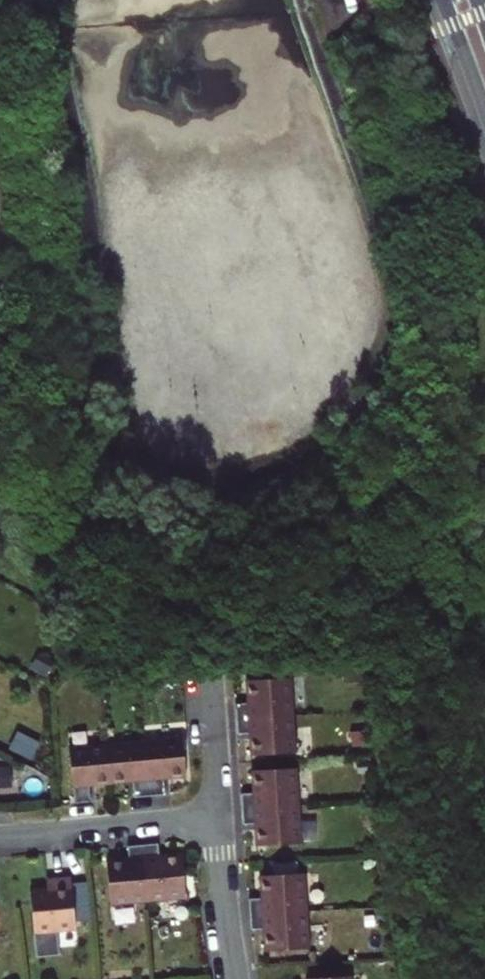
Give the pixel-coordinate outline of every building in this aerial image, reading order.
[(291,677),(245,680),(247,702),(235,703),(237,734),(249,733),(250,755),(295,752),(293,715),(291,677)] [(182,737),(69,748),(74,803),(90,801),(89,786),(132,782),(134,797),(149,796),(165,795),(163,779),(186,777),(182,737)] [(296,768),(251,770),(252,793),(240,793),(242,824),(254,823),(256,846),(301,843),(296,768)] [(127,846),(128,858),(106,860),(110,905),(185,898),(181,853),(159,855),(158,843),(156,843),(127,846)] [(305,873),(260,876),(261,898),(249,899),(251,929),(263,929),(264,951),(310,948),(305,873)] [(70,877),(55,878),(56,887),(47,888),(30,889),(34,934),(75,930),(70,877)] [(46,878),(47,888),(56,887),(55,878),(46,878)]
